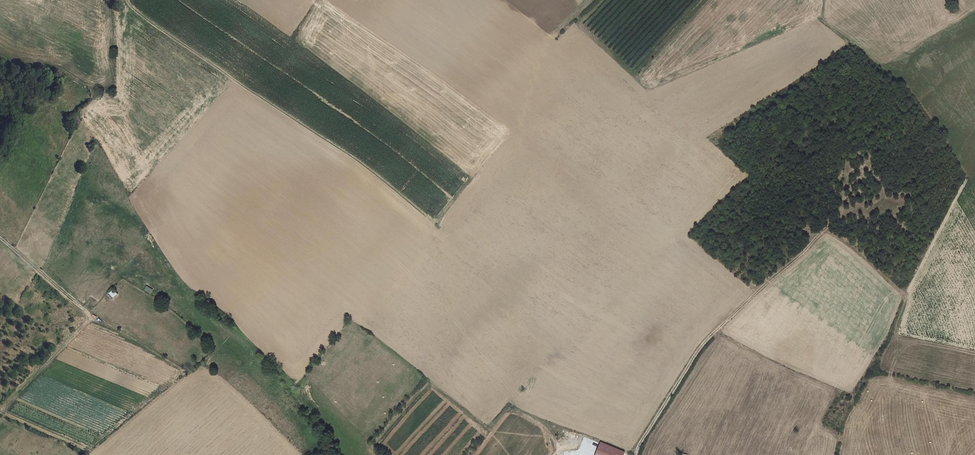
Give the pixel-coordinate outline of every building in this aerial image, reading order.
[(113,298),(116,294),(112,290),(108,293),(113,298)] [(599,454),(626,454),(627,453),(604,443),(599,454)]
